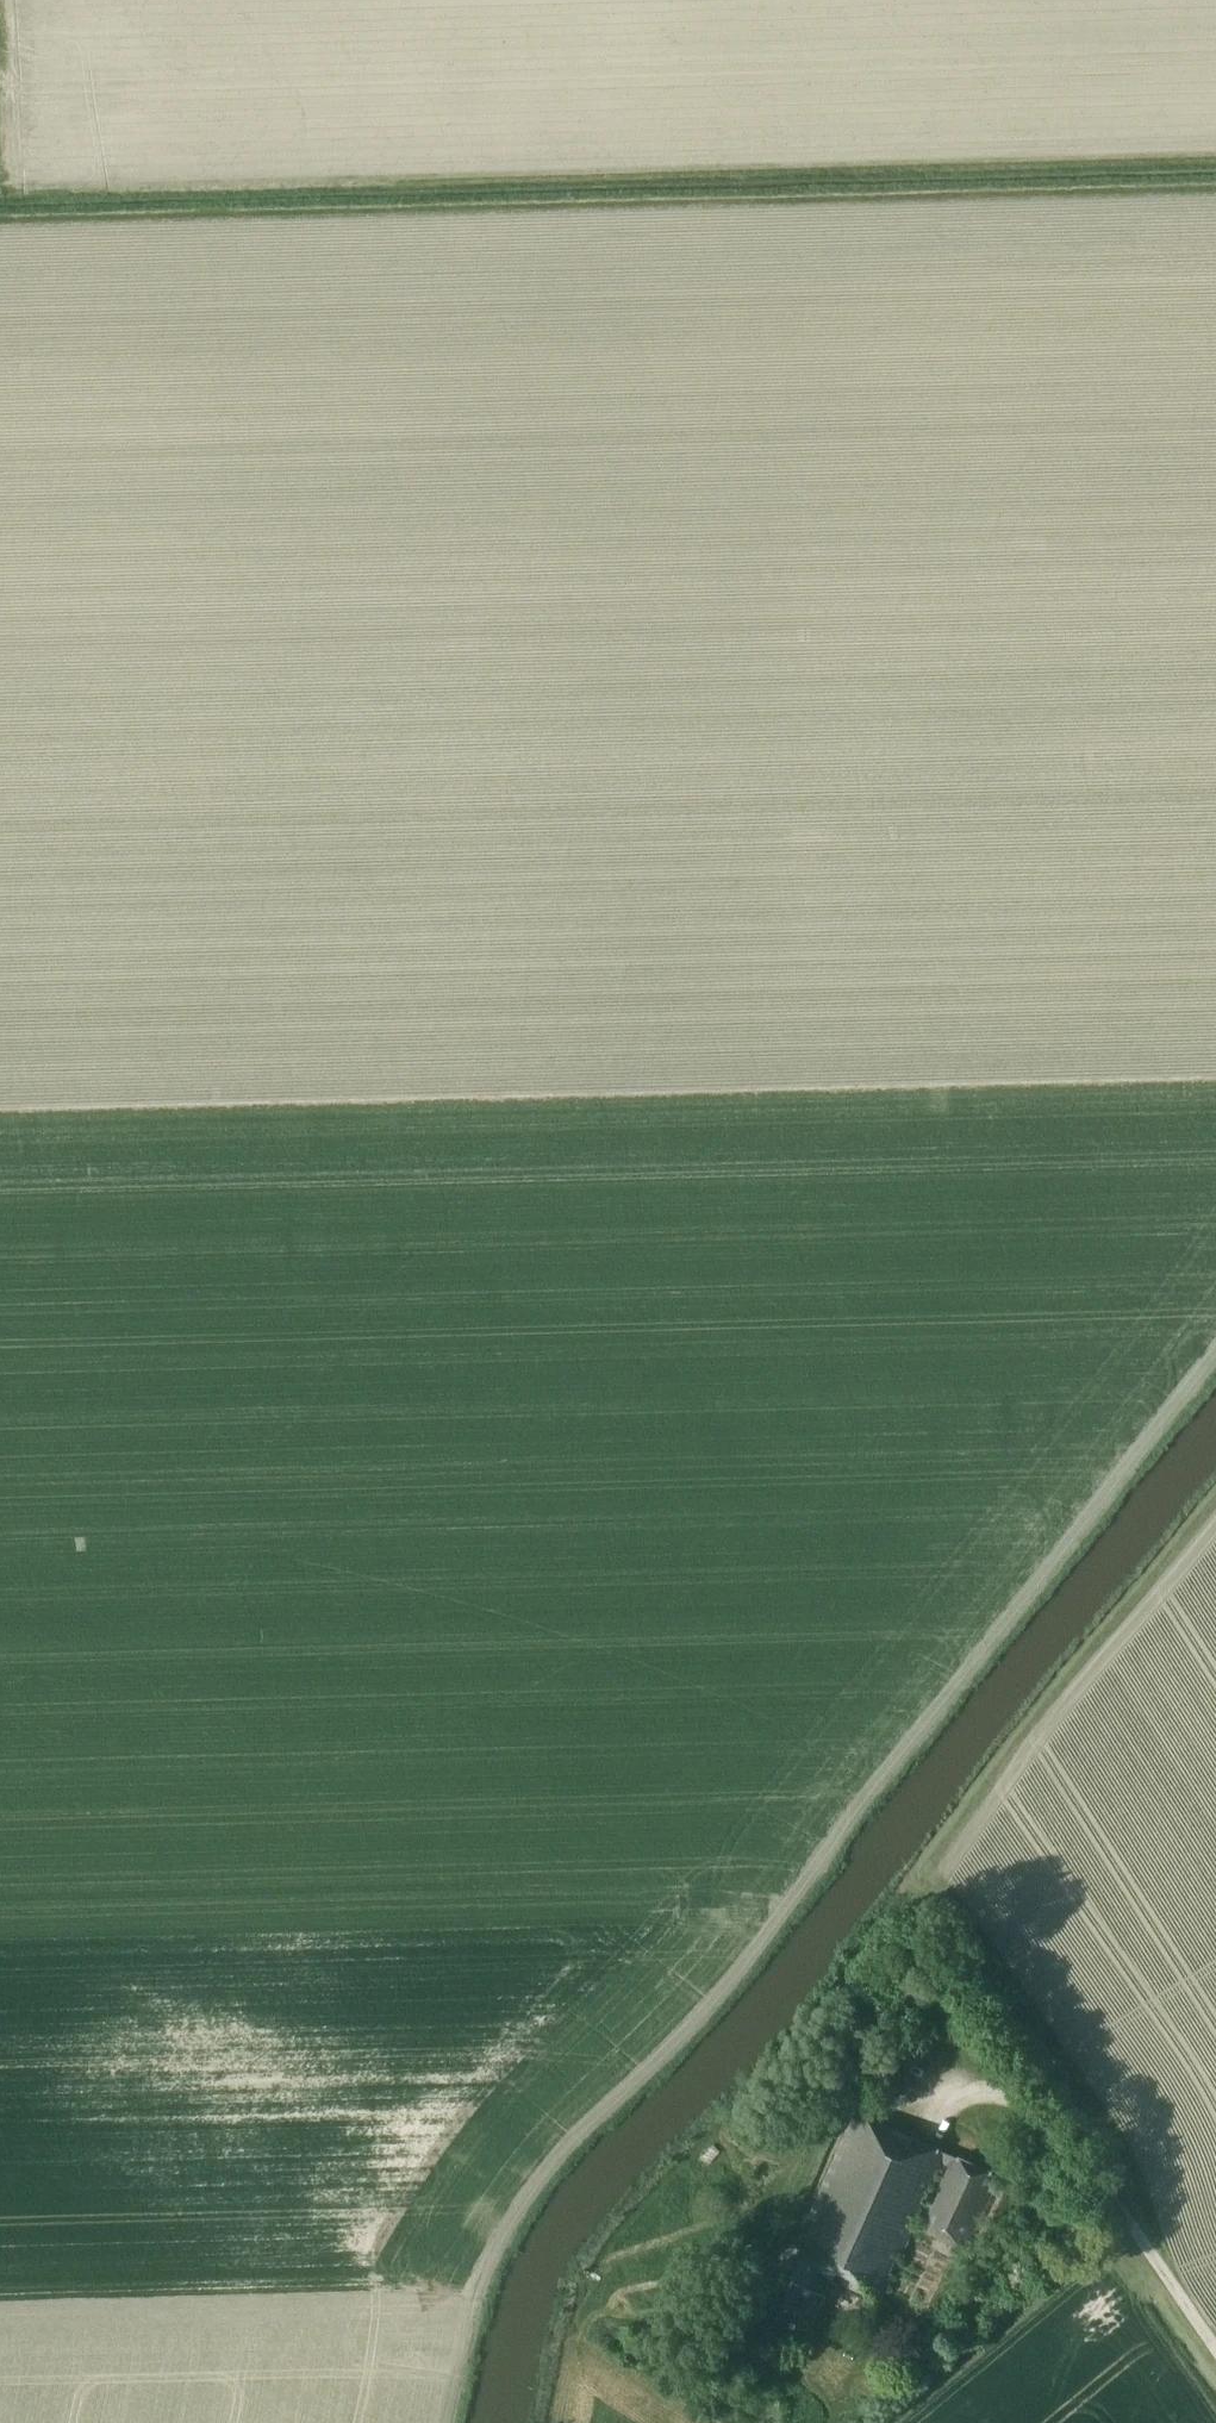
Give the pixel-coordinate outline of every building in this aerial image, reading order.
[(829,2281),(879,2303),(913,2226),(964,2248),(997,2174),(855,2111),(797,2242),(807,2247),(777,2315),(808,2328),(829,2281)]
